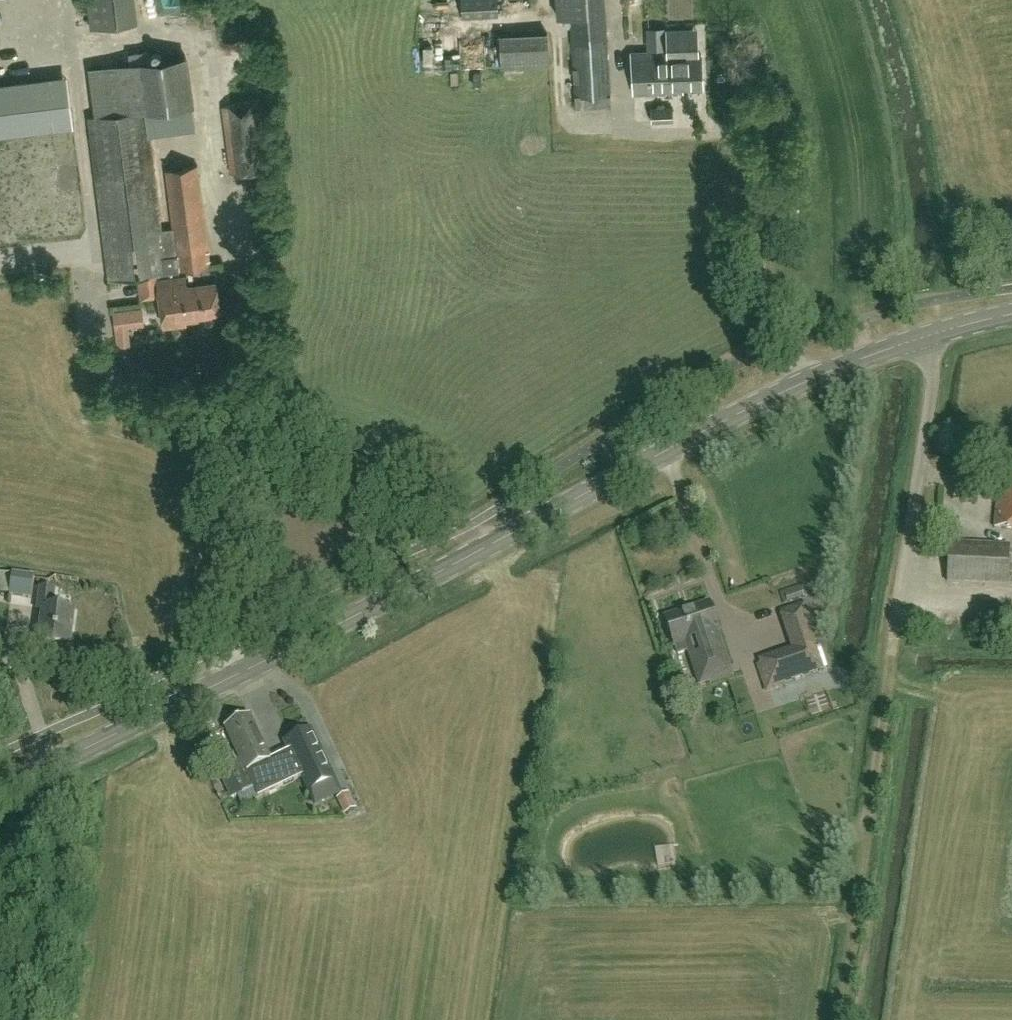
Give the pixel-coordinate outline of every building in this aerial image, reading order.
[(137,19),(139,19),(136,0),(87,0),(90,25),(137,19)] [(611,105),(604,0),(555,0),(556,17),(571,16),(576,107),(611,105)] [(665,24),(662,42),(675,44),(677,26),(665,24)] [(549,62),(548,30),(499,32),(500,64),(549,62)] [(670,92),(682,91),(682,87),(701,86),(699,53),(680,53),(680,49),(667,50),(670,92)] [(667,50),(630,51),(633,93),(670,92),(667,50)] [(201,281),(211,280),(209,265),(210,264),(197,164),(166,168),(174,227),(162,229),(154,170),(155,170),(149,126),(184,122),(182,106),(194,105),(187,54),(136,61),(136,60),(89,66),(95,115),(87,116),(94,177),(96,177),(109,277),(139,274),(142,295),(160,293),(164,324),(197,319),(196,312),(198,312),(195,296),(202,295),(201,281)] [(0,82),(0,134),(73,126),(67,75),(0,82)] [(231,173),(270,167),(259,101),(221,106),(231,173)] [(195,296),(198,312),(219,309),(216,279),(211,280),(201,281),(202,295),(195,296)] [(119,315),(119,345),(149,345),(149,314),(119,315)] [(999,477),(995,529),(1011,530),(1011,478),(999,477)] [(1007,585),(1009,547),(949,544),(947,583),(1007,585)] [(1,573),(0,573),(0,593),(10,595),(10,596),(32,600),(35,578),(13,574),(13,575),(1,573)] [(69,648),(74,612),(52,609),(54,590),(41,589),(38,611),(43,612),(39,643),(69,648)] [(785,594),(788,603),(804,597),(801,589),(785,594)] [(827,591),(808,595),(812,614),(831,610),(827,591)] [(700,679),(728,669),(716,633),(719,632),(709,603),(664,618),(674,647),(675,646),(677,653),(690,649),(700,679)] [(821,665),(800,604),(781,610),(794,648),(760,660),(768,683),(821,665)] [(246,772),(271,760),(250,716),(225,728),(240,761),(246,772)] [(246,772),(240,761),(229,766),(234,778),(224,782),(231,799),(238,796),(242,804),(277,788),(287,815),(310,806),(299,778),(301,776),(308,791),(334,779),(311,730),(285,742),(290,751),(271,760),(246,772)] [(344,815),(356,809),(349,793),(336,799),(344,815)]
